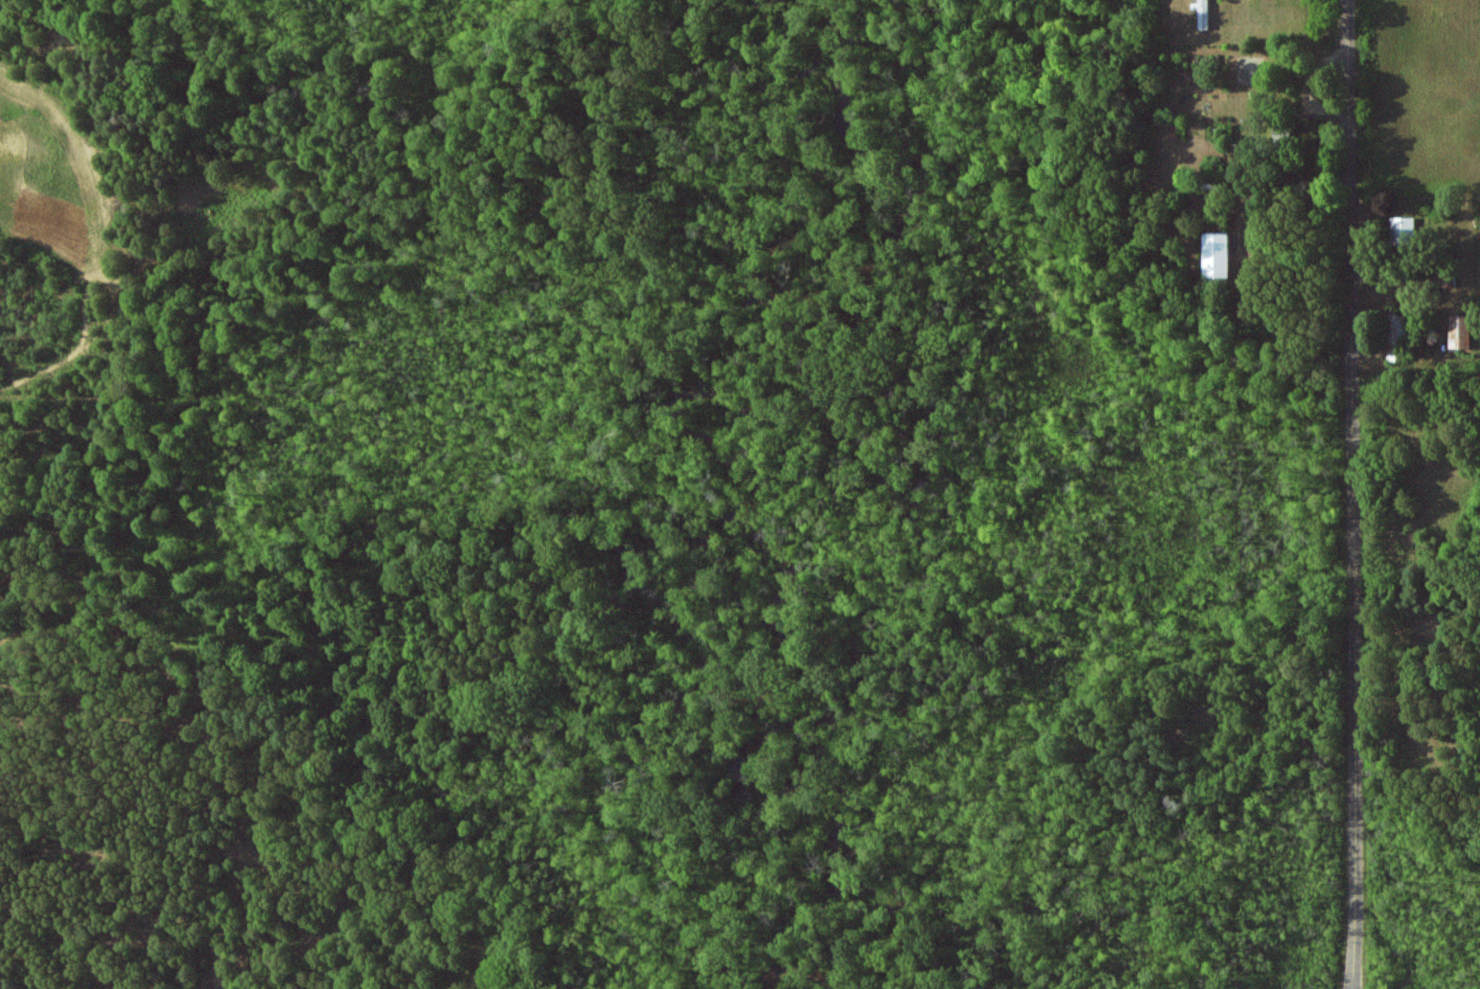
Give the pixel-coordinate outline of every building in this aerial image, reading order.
[(1229,232),(1203,233),(1204,278),(1230,278),(1229,232)] [(1387,314),(1388,362),(1403,362),(1402,314),(1387,314)] [(1450,315),(1450,349),(1471,348),(1470,315),(1450,315)]
